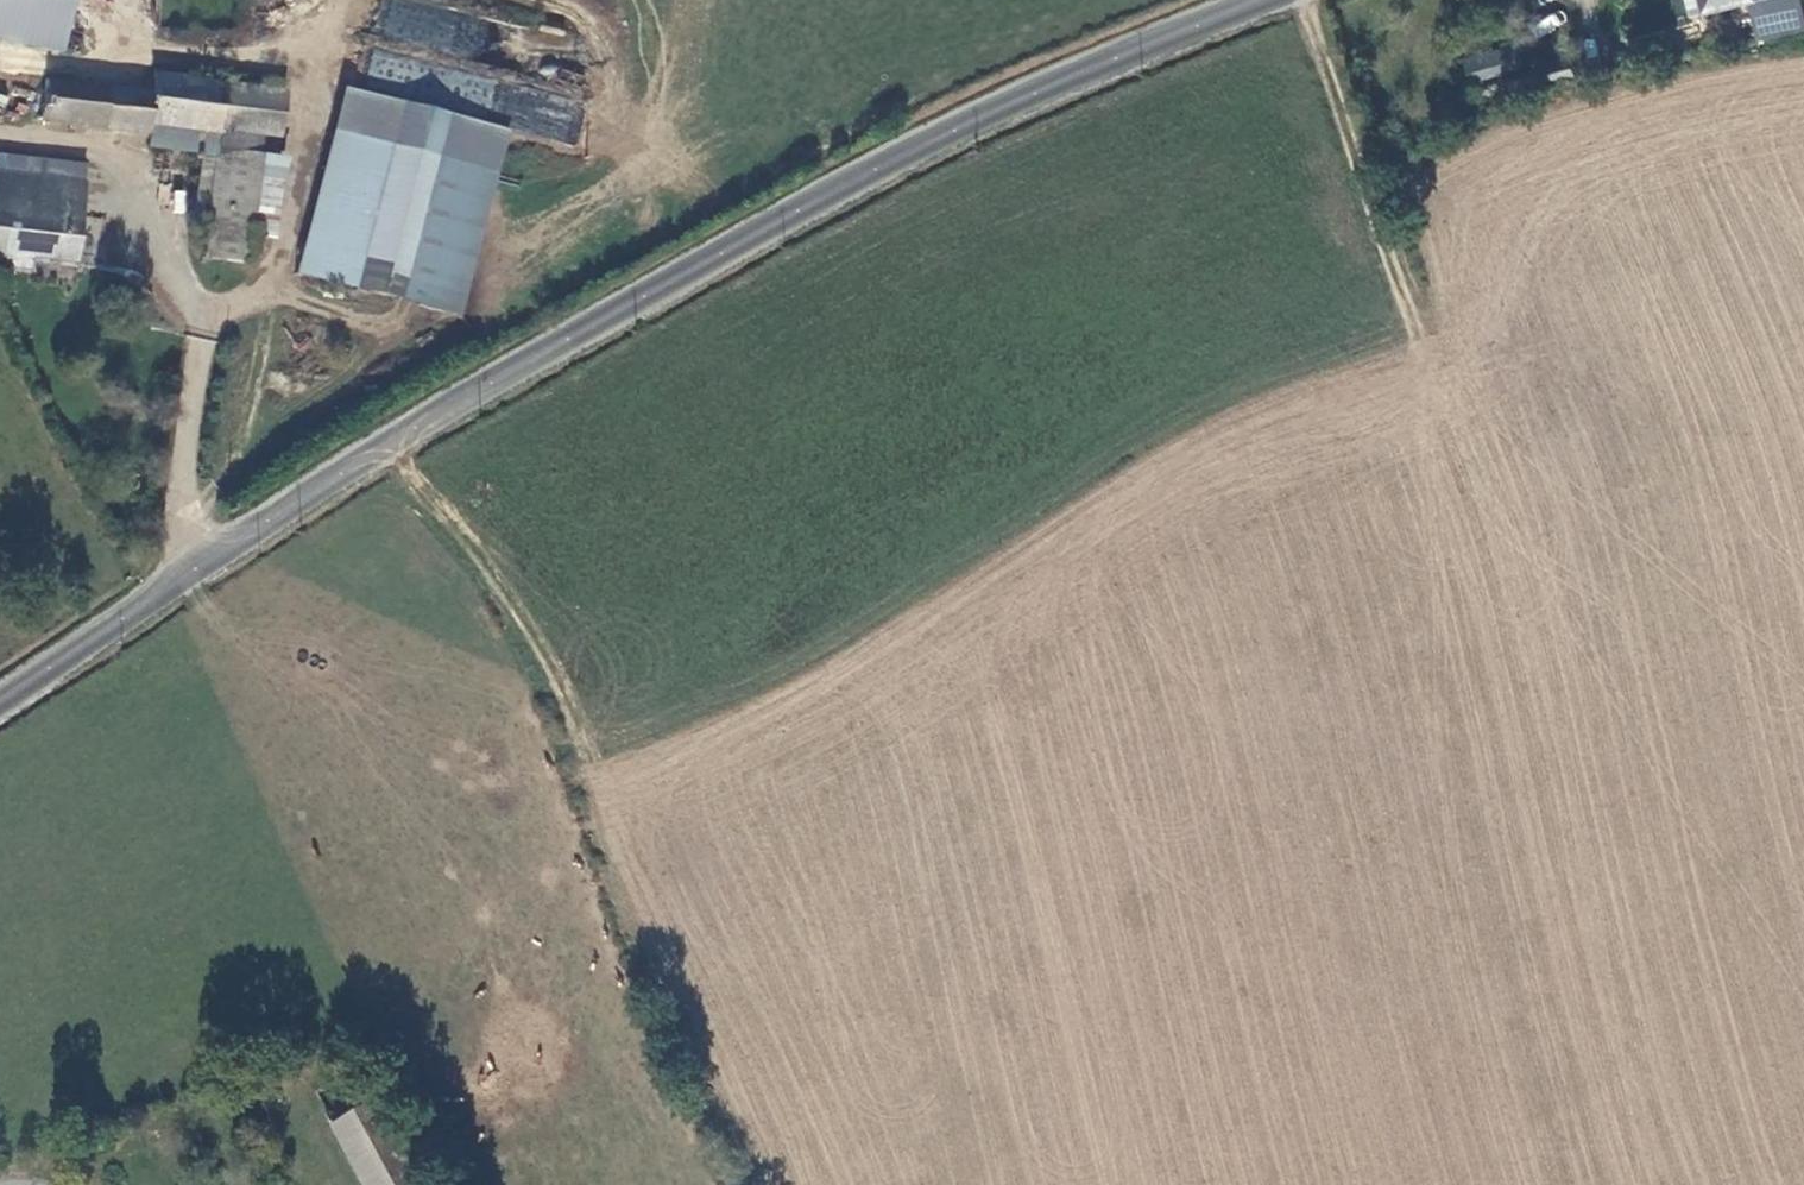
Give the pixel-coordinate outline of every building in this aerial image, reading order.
[(68,46),(76,0),(0,0),(0,35),(68,46)] [(1683,21),(1734,9),(1732,0),(1677,0),(1683,21)] [(1738,22),(1742,43),(1788,34),(1782,0),(1769,0),(1772,16),(1738,22)] [(1460,56),(1468,84),(1504,74),(1496,46),(1460,56)] [(149,136),(147,148),(202,156),(194,206),(209,208),(205,230),(201,258),(211,260),(246,265),(250,239),(271,242),(283,163),(262,160),(266,140),(282,142),(288,97),(237,89),(227,87),(158,75),(155,94),(50,78),(0,70),(0,112),(149,136)] [(510,141),(347,95),(295,278),(457,324),(510,141)] [(576,140),(580,99),(547,95),(543,136),(576,140)] [(23,264),(24,252),(74,258),(80,210),(73,210),(77,177),(0,168),(0,261),(23,264)] [(388,1109),(333,1137),(357,1184),(425,1184),(388,1109)]
